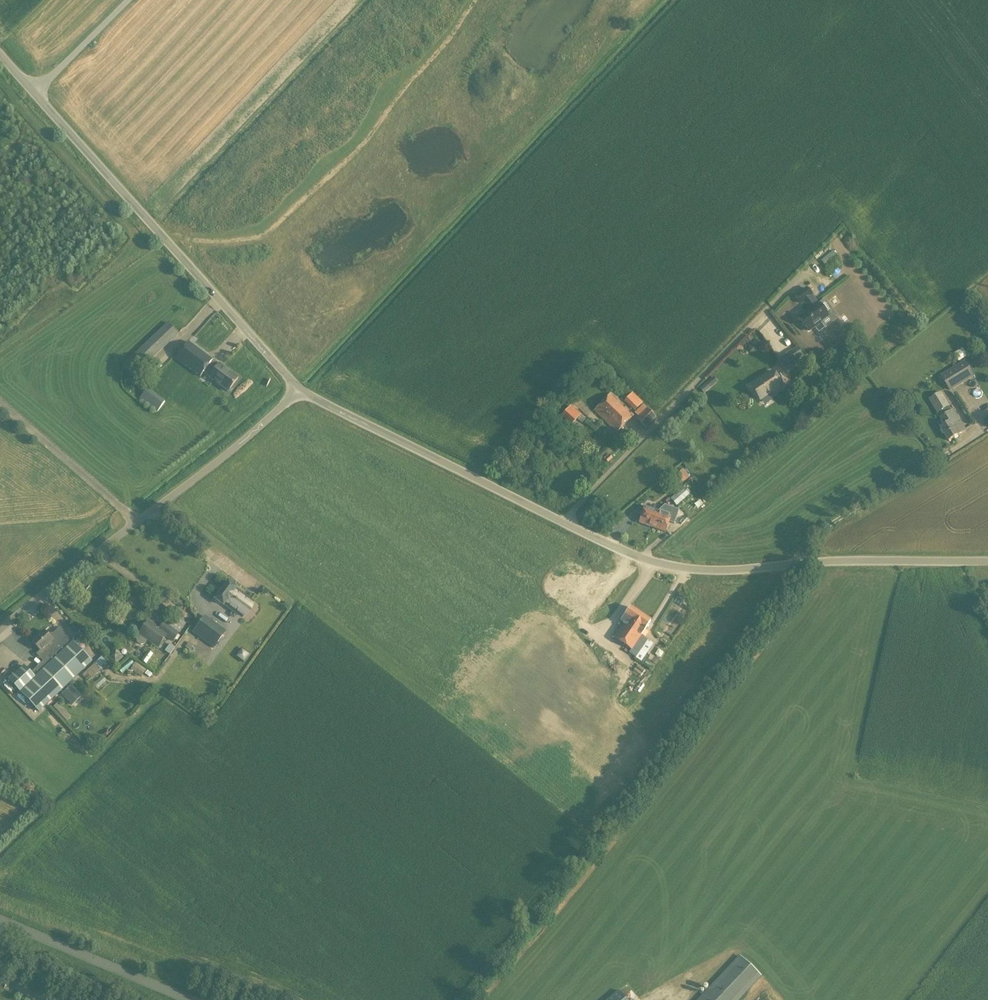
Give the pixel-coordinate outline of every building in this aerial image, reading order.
[(834,261),(850,249),(841,237),(825,250),(834,261)] [(796,296),(801,304),(806,300),(812,308),(799,318),(808,331),(814,327),(815,328),(820,324),(819,323),(827,317),(818,304),(817,304),(811,296),(812,296),(806,289),(796,296)] [(167,323),(123,365),(134,377),(179,334),(167,323)] [(203,373),(213,360),(188,342),(175,359),(200,378),(203,373)] [(777,359),(785,370),(804,357),(797,348),(793,351),(792,350),(777,359)] [(953,353),(959,362),(966,357),(968,356),(962,348),(953,353)] [(219,365),(213,360),(203,373),(210,378),(209,378),(214,381),(228,392),(238,378),(220,364),(219,365)] [(941,378),(949,391),(974,376),(965,362),(941,378)] [(763,378),(764,379),(751,387),(760,400),(772,391),(773,392),(782,386),(772,372),(763,378)] [(715,375),(701,388),(707,394),(720,381),(715,375)] [(147,391),(141,398),(160,412),(166,404),(147,391)] [(966,430),(953,409),(951,411),(949,407),(950,406),(941,392),(929,399),(938,414),(938,413),(941,417),(940,417),(945,425),(941,427),(949,441),(959,435),(959,434),(966,430)] [(632,393),(624,402),(634,411),(642,403),(632,393)] [(621,404),(611,394),(594,411),(616,433),(633,416),(621,404)] [(571,426),(581,415),(571,406),(561,417),(571,426)] [(645,429),(656,418),(646,408),(636,419),(645,429)] [(676,476),(682,483),(689,477),(684,470),(676,476)] [(676,506),(689,495),(683,488),(670,499),(676,506)] [(645,507),(639,523),(650,527),(656,511),(645,507)] [(665,532),(671,516),(656,511),(650,527),(665,532)] [(215,600),(223,606),(225,603),(240,615),(250,602),(234,590),(236,588),(228,582),(215,600)] [(621,627),(614,637),(631,649),(628,653),(633,657),(640,661),(652,644),(641,636),(650,622),(630,607),(618,625),(621,627)] [(193,632),(214,647),(223,635),(203,620),(193,632)] [(160,630),(149,622),(139,635),(136,639),(137,643),(140,645),(144,645),(147,640),(158,648),(166,636),(173,641),(179,633),(165,624),(160,630)] [(73,643),(59,628),(54,633),(53,634),(52,633),(48,637),(44,632),(33,642),(40,651),(36,655),(47,667),(73,643)] [(79,673),(85,667),(91,662),(73,643),(47,667),(35,679),(28,686),(46,704),(79,673)] [(164,652),(169,655),(175,648),(170,644),(164,652)] [(124,657),(116,649),(107,657),(115,666),(124,657)] [(107,665),(100,658),(81,676),(85,680),(89,677),(90,678),(99,670),(100,671),(107,665)] [(130,669),(141,677),(146,670),(135,662),(130,669)] [(35,679),(23,667),(10,680),(39,711),(46,704),(28,686),(35,679)] [(72,706),(81,697),(70,686),(62,694),(72,706)] [(760,976),(739,956),(698,999),(738,999),(760,976)] [(607,999),(626,999),(618,990),(607,999)]
